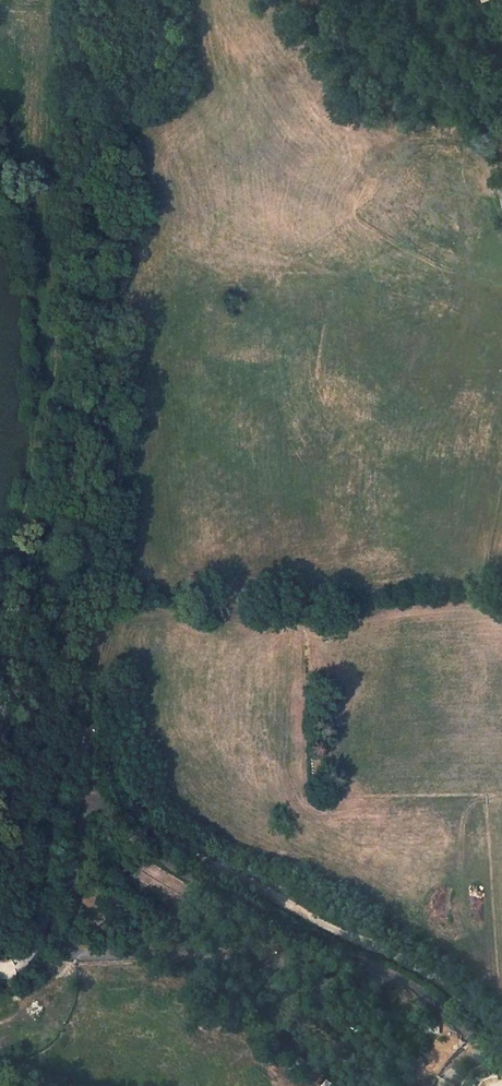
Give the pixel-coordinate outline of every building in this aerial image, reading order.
[(286,1063),(302,1074),(309,1062),(293,1052),(286,1063)]
